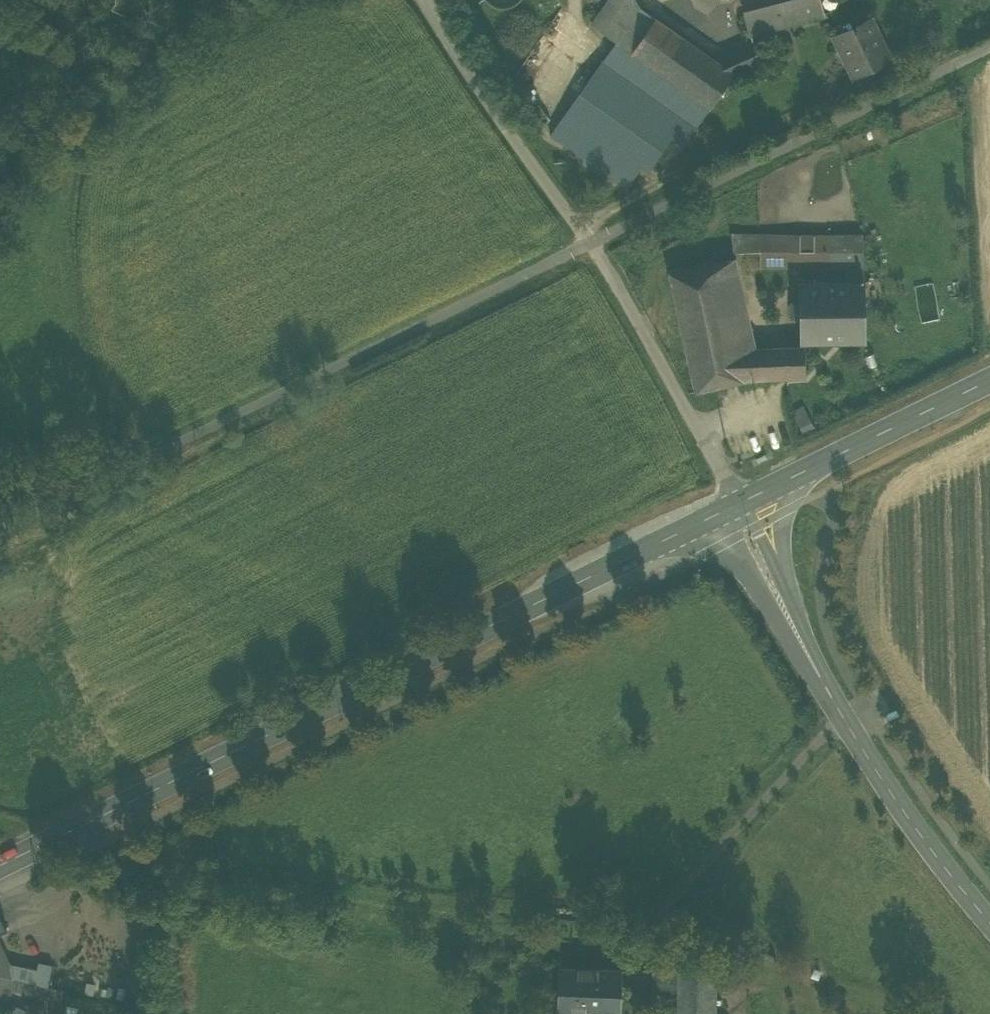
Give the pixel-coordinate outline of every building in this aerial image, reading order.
[(617,43),(643,10),(637,0),(611,0),(593,26),(617,43)] [(751,34),(824,15),(820,0),(743,0),(751,34)] [(717,61),(643,10),(617,43),(604,61),(551,135),(628,189),(645,164),(652,169),(675,136),(686,144),(735,74),(717,61)] [(834,37),(854,78),(892,59),(872,18),(834,37)] [(764,43),(755,46),(759,62),(768,58),(764,43)] [(759,63),(759,62),(755,46),(754,44),(739,51),(717,61),(735,74),(759,63)] [(846,269),(847,282),(865,281),(864,236),(732,235),(734,254),(761,252),(761,268),(846,269)] [(738,349),(756,348),(736,258),(719,262),(738,349)] [(746,381),(745,380),(738,349),(719,262),(670,273),(696,393),(746,381)] [(801,342),(867,342),(865,281),(847,282),(805,282),(799,282),(801,342)] [(756,348),(738,349),(745,380),(807,377),(805,346),(756,348)] [(795,409),(804,431),(815,426),(806,404),(795,409)] [(44,984),(47,973),(5,963),(0,953),(0,974),(44,984)] [(622,969),(559,967),(558,1013),(621,1013),(622,969)] [(655,989),(678,989),(678,969),(655,969),(655,989)] [(678,969),(678,989),(677,1013),(716,1013),(716,970),(678,969)]
